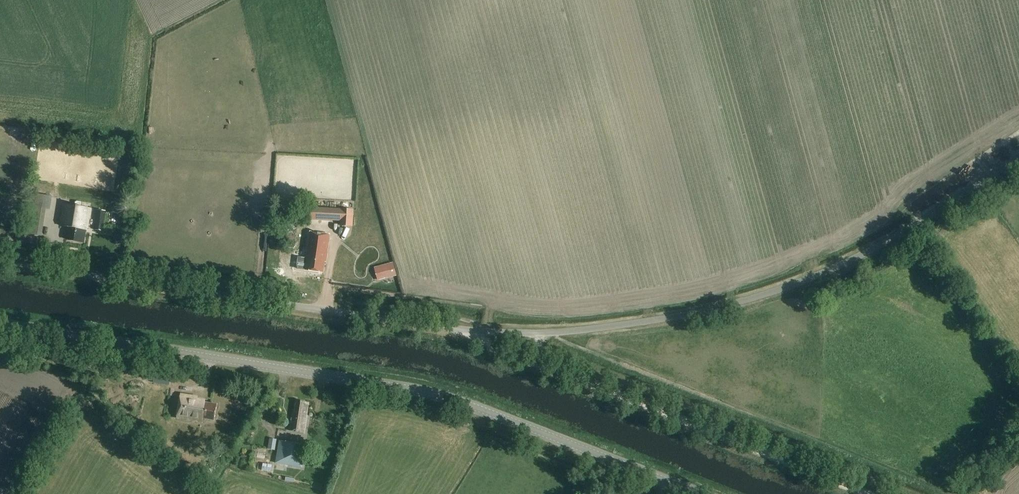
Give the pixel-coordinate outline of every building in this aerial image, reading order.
[(108,166),(108,158),(98,157),(98,166),(108,166)] [(77,191),(77,197),(90,199),(91,192),(77,191)] [(34,194),(32,207),(43,208),(45,195),(34,194)] [(87,229),(90,208),(64,204),(60,225),(68,227),(66,239),(83,242),(85,229),(87,229)] [(279,206),(279,214),(291,215),(291,206),(279,206)] [(353,227),(354,210),(311,208),(310,220),(341,222),(340,226),(353,227)] [(103,231),(106,211),(98,210),(96,230),(103,231)] [(956,244),(966,232),(956,224),(946,235),(956,244)] [(29,225),(28,234),(42,236),(43,227),(29,225)] [(325,251),(327,234),(309,232),(305,258),(306,258),(305,269),(321,271),(323,251),(325,251)] [(380,266),(383,279),(394,276),(390,263),(380,266)] [(169,385),(170,379),(155,376),(154,383),(169,385)] [(214,420),(217,404),(197,401),(197,396),(181,394),(177,417),(202,421),(202,418),(214,420)] [(305,405),(306,402),(297,401),(296,404),(293,403),(292,412),(294,412),(293,415),(292,414),(290,430),(304,432),(308,405),(305,405)] [(303,466),(306,444),(280,440),(276,463),(303,466)] [(211,446),(205,448),(211,465),(217,463),(211,446)] [(290,474),(288,483),(300,486),(302,477),(290,474)]
